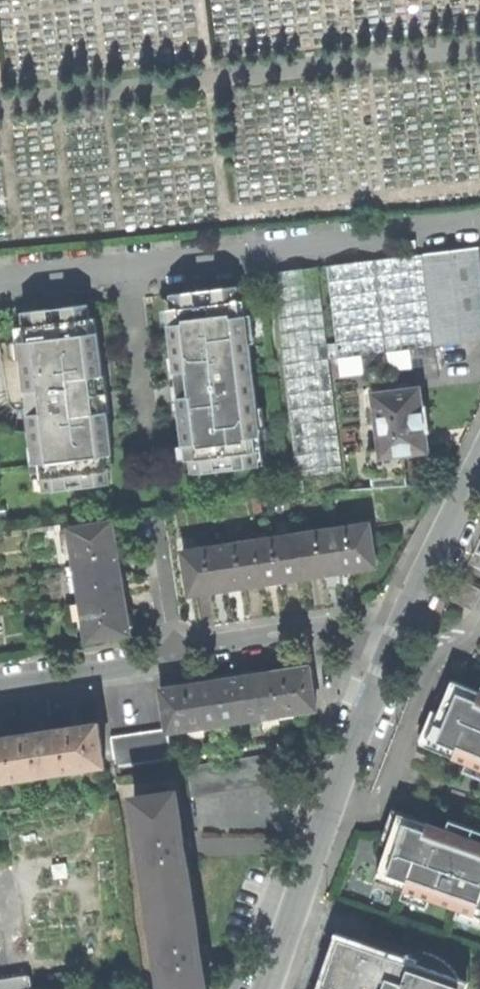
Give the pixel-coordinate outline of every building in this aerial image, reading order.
[(326,345),(328,360),(337,359),(384,353),(433,347),(479,341),(479,265),(478,248),(421,255),(373,261),(326,268),(335,344),(326,345)] [(271,273),(296,478),(341,472),(328,360),(326,345),(317,267),(271,273)] [(179,365),(182,392),(254,384),(248,331),(242,332),(240,316),(237,316),(234,289),(205,293),(177,296),(178,308),(172,308),(174,324),(169,324),(174,365),(179,365)] [(28,412),(99,403),(96,376),(102,376),(99,348),(93,349),(89,318),(83,319),(82,307),(52,311),(27,314),(30,340),(24,341),(27,358),(21,359),(28,412)] [(384,353),(386,369),(434,363),(433,347),(384,353)] [(384,353),(337,359),(339,375),(386,369),(384,353)] [(182,392),(183,403),(179,404),(185,460),(190,459),(192,474),(215,471),(215,468),(254,464),(251,437),(254,437),(252,420),(258,420),(254,384),(182,392)] [(380,449),(381,456),(402,453),(426,450),(423,430),(426,430),(425,420),(423,408),(421,408),(418,388),(373,394),(380,449)] [(99,403),(28,412),(32,447),(37,446),(39,463),(45,462),(48,489),(84,484),(84,487),(109,484),(104,439),(110,438),(106,411),(100,412),(99,403)] [(406,485),(402,453),(381,456),(380,449),(369,450),(374,489),(406,485)] [(74,566),(116,559),(113,541),(110,522),(68,529),(71,546),(74,566)] [(374,523),(368,524),(370,542),(376,542),(374,523)] [(331,529),(337,571),(357,568),(374,566),(370,542),(368,524),(331,529)] [(71,546),(68,529),(58,531),(61,548),(71,546)] [(331,529),(293,535),(300,577),(319,574),(337,571),(331,529)] [(283,579),(300,577),(293,535),(256,540),(263,582),(283,579)] [(245,585),(263,582),(256,540),(220,546),(226,588),(245,585)] [(226,588),(220,546),(184,551),(190,593),(210,590),(226,588)] [(77,583),(80,603),(122,596),(119,577),(116,559),(74,566),(75,569),(77,583)] [(77,583),(75,569),(65,570),(67,585),(77,583)] [(125,613),(122,596),(80,603),(83,620),(86,640),(128,633),(125,613)] [(73,621),(83,620),(80,603),(70,605),(73,621)] [(272,672),(279,714),(295,712),(316,709),(310,666),(290,670),(272,672)] [(235,678),(242,720),(262,717),(279,714),(272,672),(253,675),(235,678)] [(198,683),(204,725),(222,723),(242,720),(235,678),(218,680),(198,683)] [(428,739),(469,756),(466,762),(479,768),(479,692),(444,678),(438,693),(435,702),(442,705),(428,739)] [(188,728),(204,725),(198,683),(180,686),(161,689),(167,729),(167,731),(188,728)] [(297,721),(295,712),(279,714),(280,724),(297,721)] [(280,724),(279,714),(262,717),(263,726),(280,724)] [(224,735),(222,723),(204,725),(206,738),(224,735)] [(103,766),(97,724),(46,731),(0,738),(0,781),(103,766)] [(190,740),(206,738),(204,725),(188,728),(190,740)] [(152,731),(156,761),(171,758),(167,731),(167,729),(152,731)] [(156,761),(152,731),(138,733),(143,763),(156,761)] [(143,763),(138,733),(124,735),(129,765),(143,763)] [(129,765),(124,735),(110,737),(114,767),(129,765)] [(283,752),(185,766),(190,795),(287,781),(283,752)] [(466,762),(462,772),(479,779),(479,768),(466,762)] [(134,797),(163,988),(205,988),(200,958),(204,958),(203,950),(202,945),(198,945),(184,851),(188,851),(187,844),(186,839),(182,839),(175,791),(134,797)] [(376,879),(404,889),(430,899),(458,909),(479,916),(479,913),(479,842),(442,829),(427,824),(425,829),(397,819),(388,846),(376,879)] [(442,829),(479,842),(479,831),(462,825),(445,819),(442,829)] [(201,854),(258,852),(258,836),(200,838),(201,854)] [(430,899),(404,889),(401,899),(426,908),(430,899)] [(458,909),(455,918),(479,927),(479,913),(479,916),(458,909)] [(462,984),(458,975),(451,965),(443,958),(430,953),(426,965),(411,959),(410,962),(361,945),(359,950),(339,943),(336,950),(337,956),(340,959),(336,972),(333,979),(327,977),(324,986),(323,988),(464,988),(462,984)] [(26,976),(0,981),(0,988),(28,988),(26,976)]
